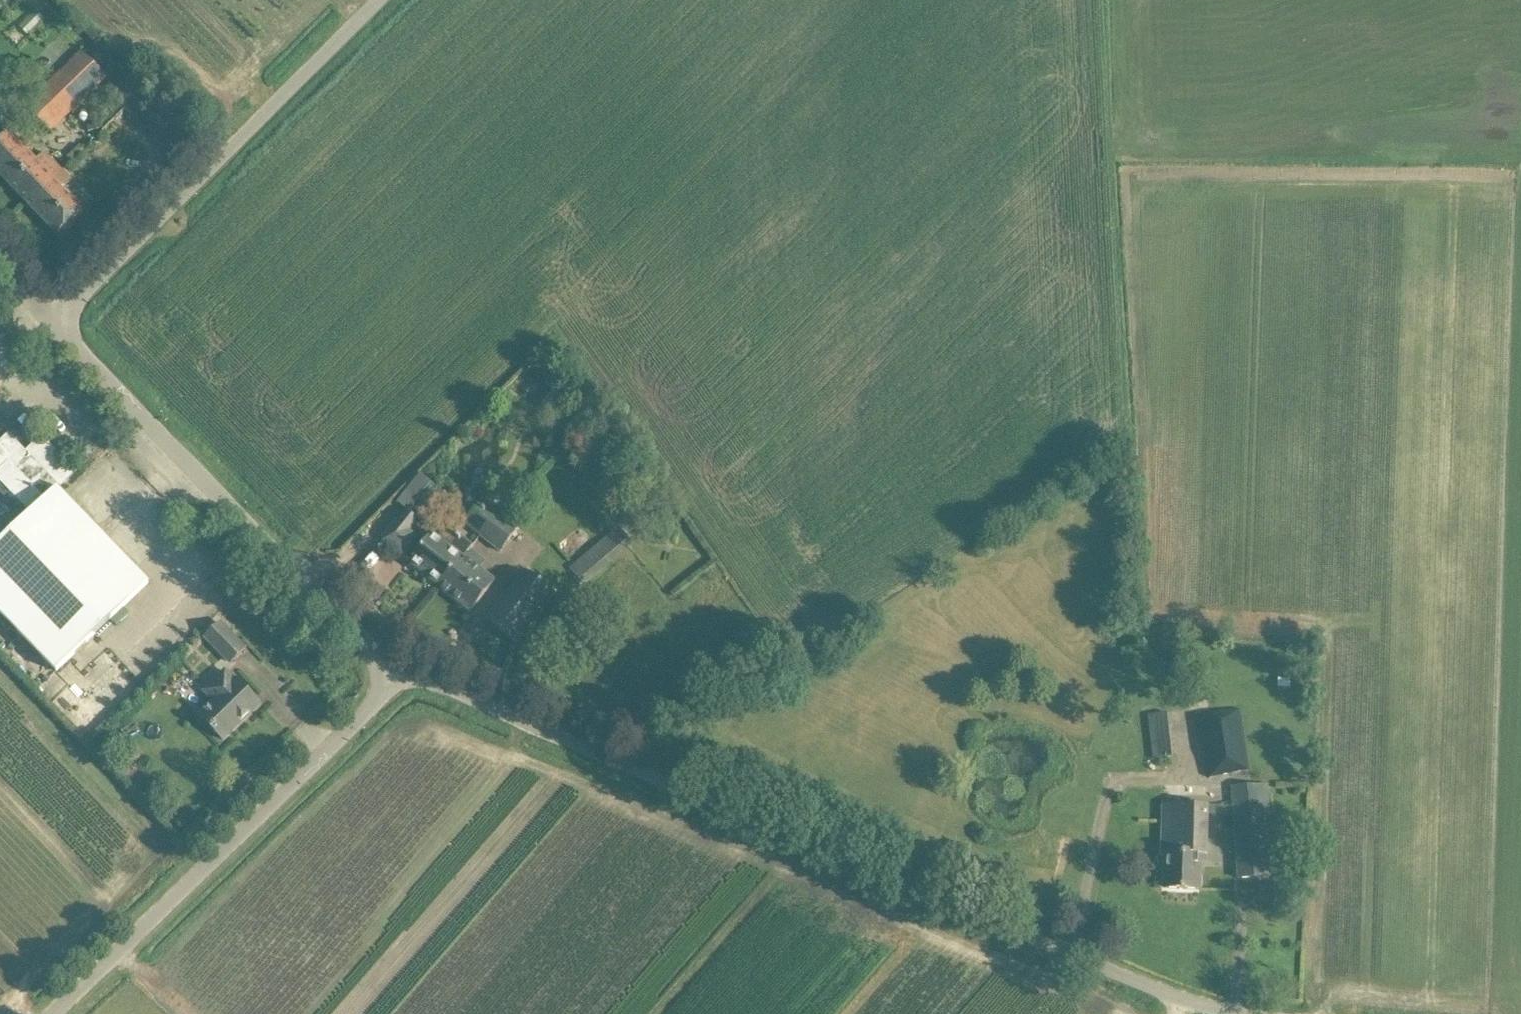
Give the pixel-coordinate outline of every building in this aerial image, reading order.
[(83,51),(27,105),(51,130),(107,75),(83,51)] [(112,93),(127,109),(145,90),(131,75),(112,93)] [(0,140),(0,174),(33,208),(58,183),(68,173),(51,156),(44,163),(11,129),(0,140)] [(58,183),(33,208),(57,234),(83,209),(58,183)] [(56,670),(148,583),(57,489),(75,472),(42,437),(26,453),(9,435),(0,444),(0,478),(32,512),(0,544),(0,612),(56,670)] [(408,509),(396,524),(383,540),(405,557),(417,541),(420,538),(410,530),(420,518),(417,516),(433,496),(432,495),(438,487),(420,473),(405,492),(415,500),(408,509)] [(484,500),(465,523),(485,538),(503,515),(484,500)] [(503,515),(485,538),(501,551),(519,528),(503,515)] [(434,531),(422,545),(410,561),(441,585),(472,545),(446,524),(438,534),(434,531)] [(618,526),(570,567),(584,584),(632,543),(618,526)] [(472,545),(441,585),(472,610),(494,582),(463,558),(473,546),(472,545)] [(526,571),(499,605),(487,621),(516,644),(556,594),(526,571)] [(245,649),(220,623),(206,637),(231,663),(245,649)] [(200,715),(209,725),(223,739),(260,703),(237,679),(235,681),(226,671),(207,688),(217,699),(200,715)] [(1279,678),(1278,686),(1290,687),(1291,679),(1279,678)] [(1250,769),(1239,709),(1198,717),(1210,779),(1250,769)] [(1269,784),(1233,786),(1236,829),(1239,879),(1270,877),(1268,859),(1266,811),(1271,811),(1269,784)] [(1165,807),(1164,830),(1163,852),(1167,852),(1165,888),(1199,889),(1201,861),(1205,862),(1206,842),(1209,810),(1165,807)] [(1290,844),(1278,845),(1278,858),(1279,858),(1279,859),(1291,858),(1290,844)]
